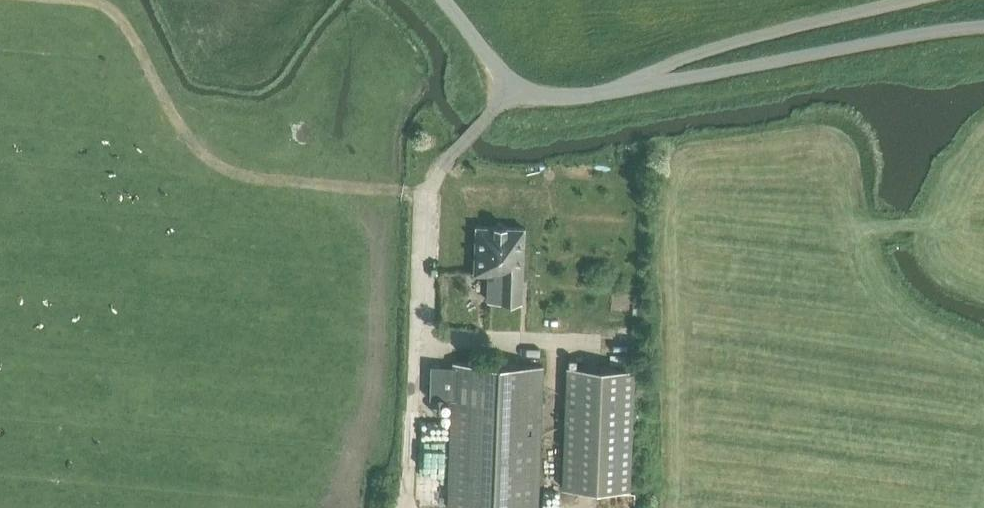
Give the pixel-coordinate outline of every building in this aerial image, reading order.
[(484,211),(499,212),(499,200),(485,200),(484,211)] [(476,226),(475,273),(499,274),(498,300),(522,301),(524,227),(506,227),(506,225),(494,225),(494,226),(476,226)] [(450,421),(447,507),(456,507),(538,507),(544,365),(452,361),(452,365),(430,365),(429,398),(450,398),(450,421)] [(562,487),(629,489),(634,368),(567,365),(562,487)] [(627,507),(636,507),(637,496),(628,495),(627,507)]
